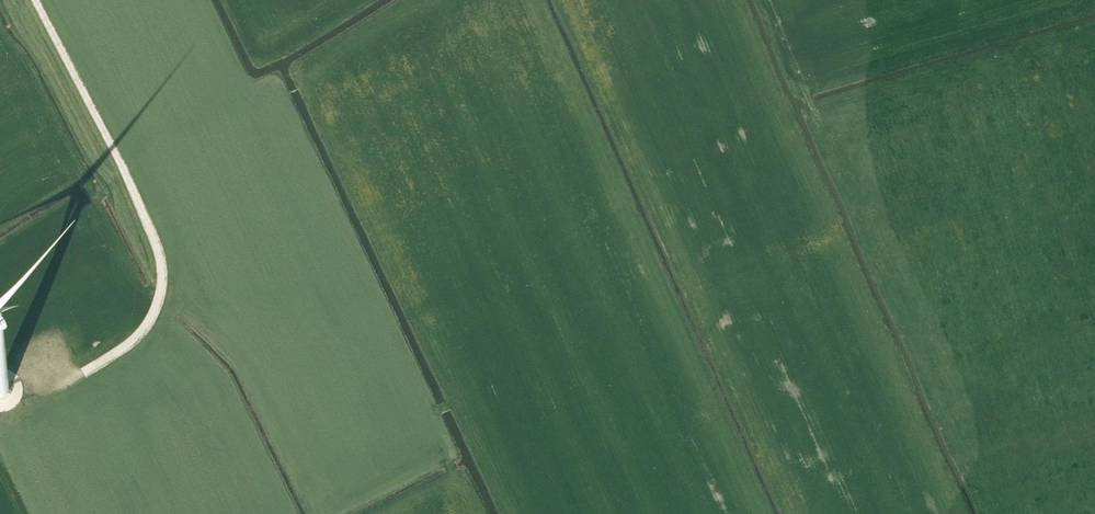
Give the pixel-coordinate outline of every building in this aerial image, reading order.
[(4,382),(2,382),(1,382),(0,382),(0,398),(1,398),(2,398),(4,398),(5,398),(6,397),(7,396),(8,395),(9,394),(9,393),(9,392),(9,391),(9,389),(9,388),(9,387),(8,386),(8,385),(7,384),(6,384),(6,383),(5,383),(4,382)]
